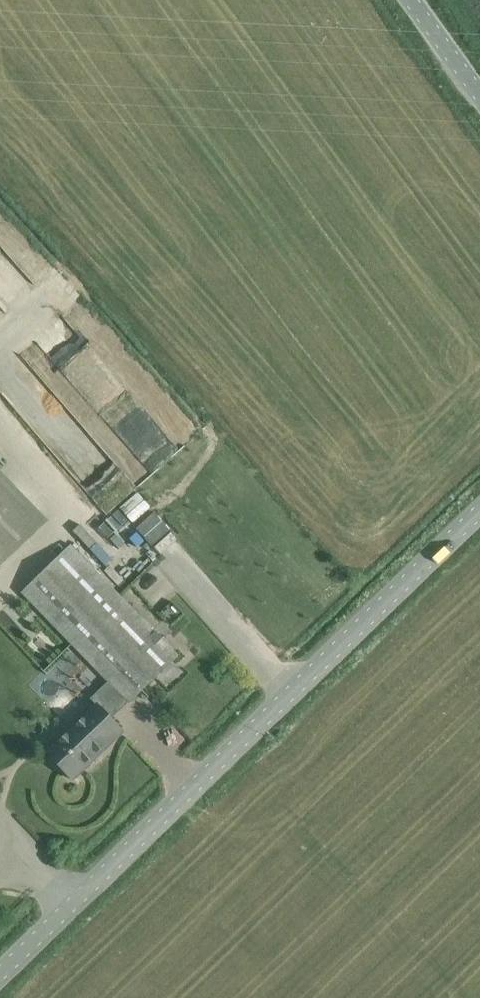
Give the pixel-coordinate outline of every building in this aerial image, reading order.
[(70,544),(21,591),(128,702),(177,655),(70,544)] [(40,632),(30,641),(45,657),(55,648),(40,632)] [(96,704),(46,753),(71,779),(122,731),(96,704)]
